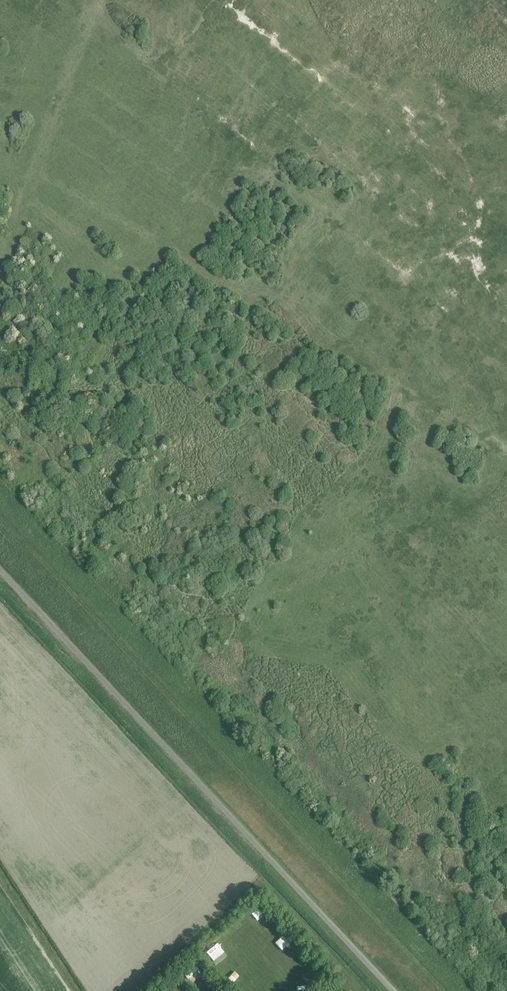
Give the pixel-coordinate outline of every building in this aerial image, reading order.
[(220,953),(227,946),(220,938),(212,946),(220,953)]
